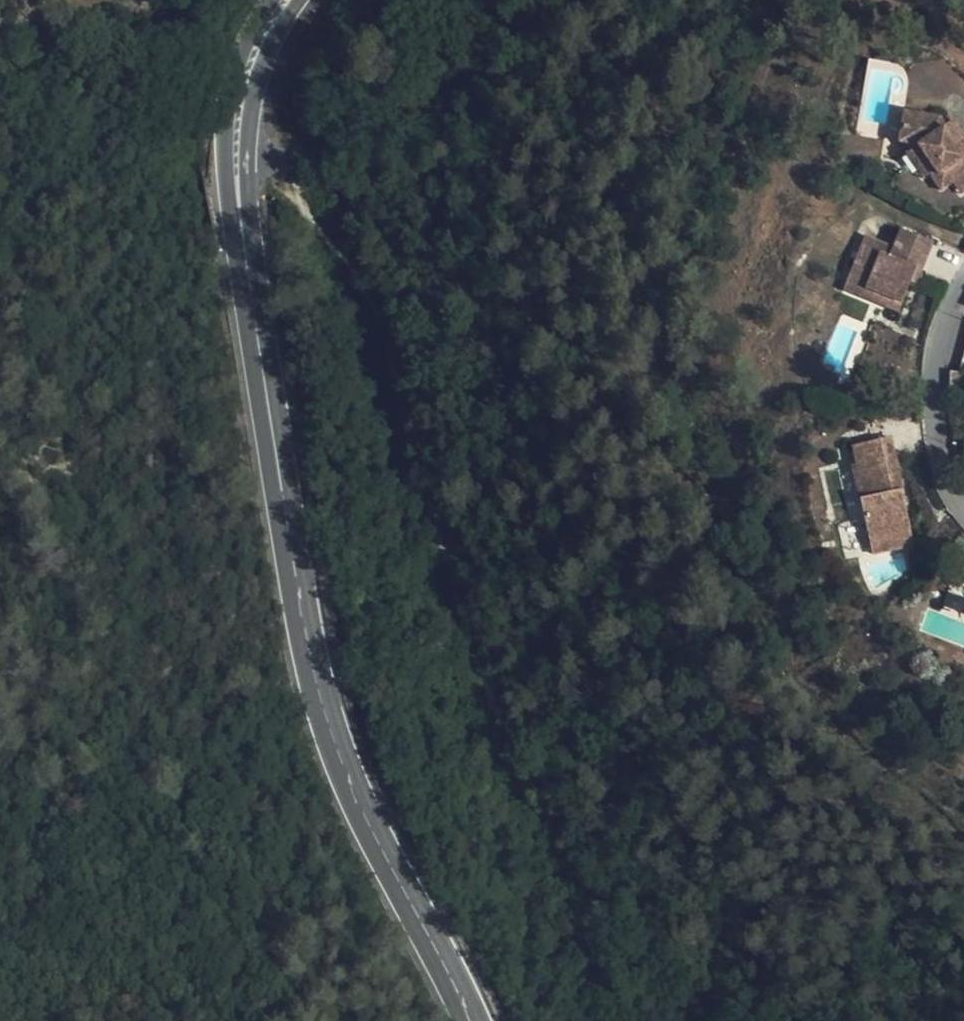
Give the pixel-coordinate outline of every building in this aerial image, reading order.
[(953,169),(963,162),(963,118),(956,105),(948,110),(942,101),(911,96),(901,124),(913,127),(921,129),(934,151),(928,156),(942,176),(953,169)] [(920,159),(928,156),(934,151),(921,129),(913,127),(906,138),(920,159)] [(953,169),(961,182),(963,181),(963,162),(953,169)] [(860,218),(844,256),(861,263),(859,268),(899,284),(911,255),(919,258),(936,218),(903,203),(891,231),(860,218)] [(861,263),(844,256),(837,272),(894,296),(899,284),(859,268),(861,263)] [(862,542),(904,533),(878,428),(844,434),(848,453),(842,456),(862,542)]
